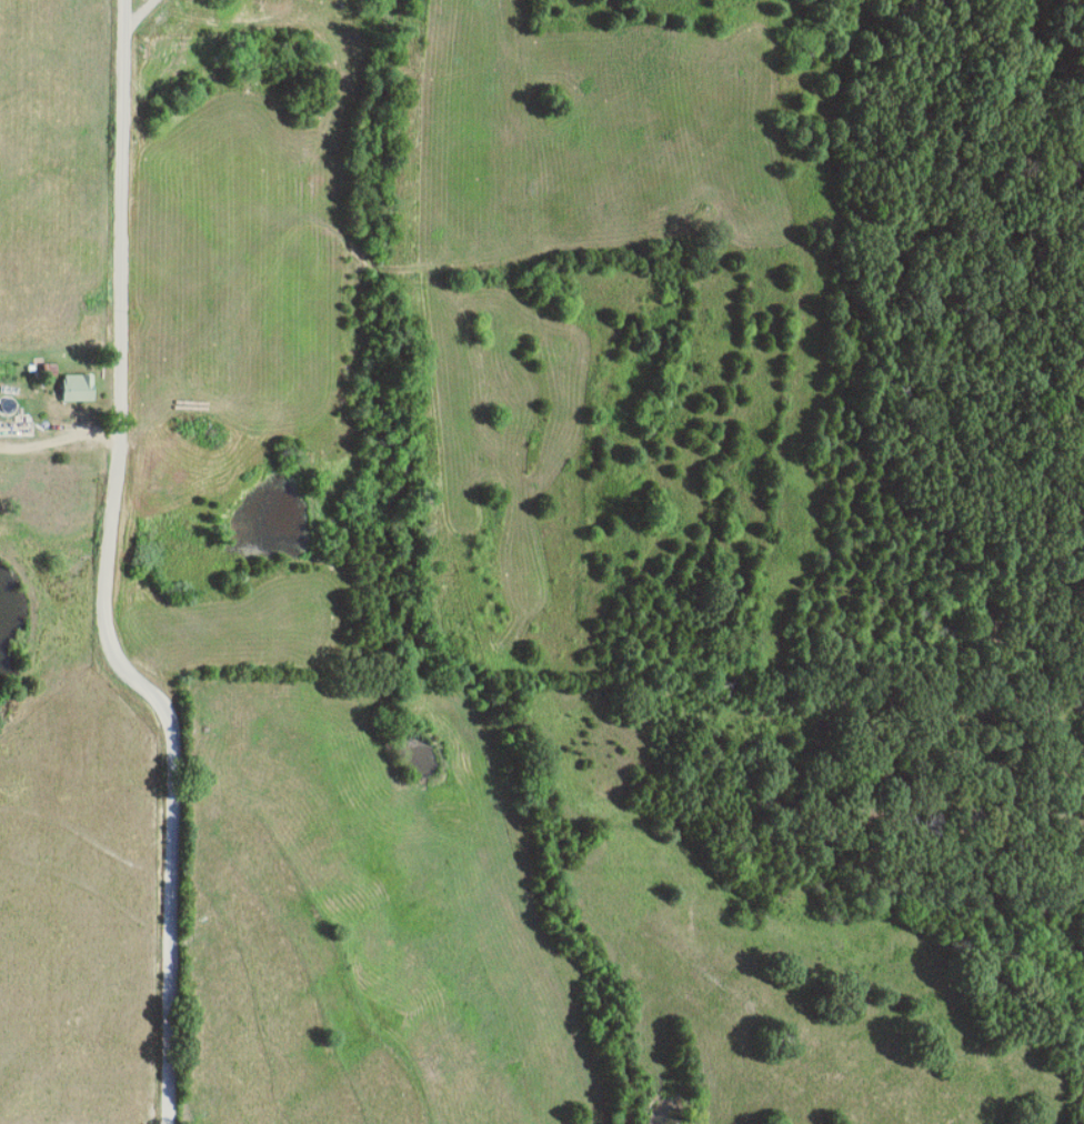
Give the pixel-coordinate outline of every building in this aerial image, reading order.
[(67,402),(97,401),(96,375),(67,375),(67,402)]
